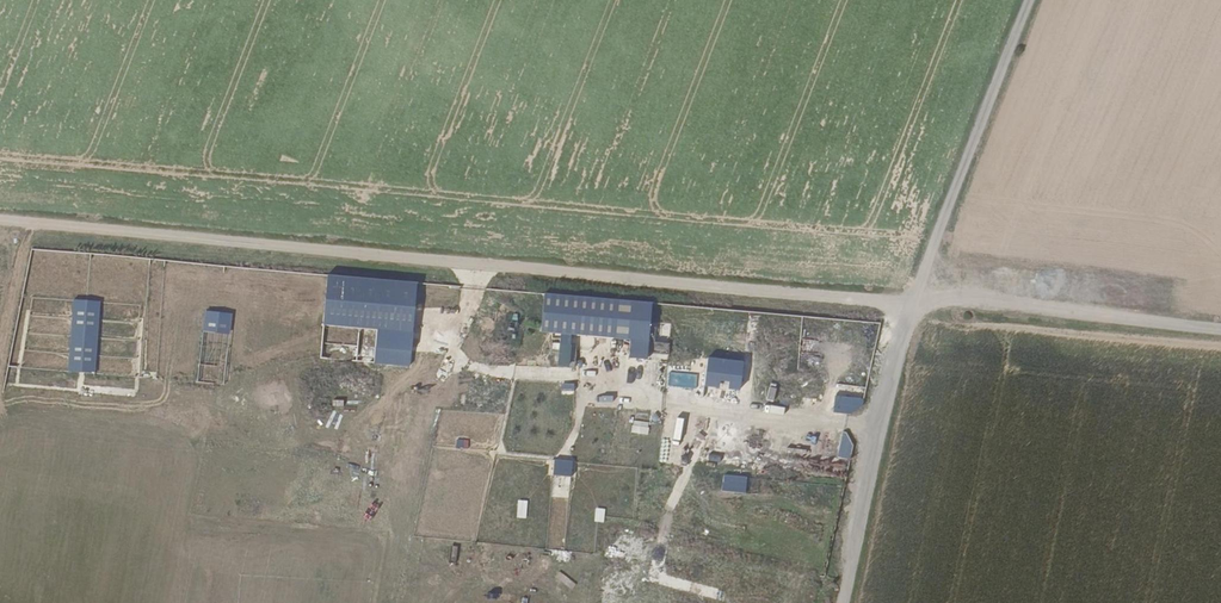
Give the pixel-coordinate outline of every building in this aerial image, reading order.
[(963,279),(964,271),(941,266),(940,274),(963,279)] [(652,305),(545,297),(542,335),(649,343),(652,305)] [(708,356),(706,386),(743,388),(745,358),(708,356)] [(537,380),(561,382),(562,371),(538,369),(537,380)] [(766,396),(773,398),(776,383),(769,382),(766,396)] [(836,384),(833,411),(861,415),(865,387),(836,384)] [(633,418),(632,433),(649,434),(649,418),(633,418)] [(457,447),(469,446),(468,438),(457,439),(457,447)] [(572,476),(573,459),(555,459),(554,475),(572,476)] [(723,474),(722,491),(747,492),(748,476),(723,474)] [(526,518),(528,500),(518,500),(517,517),(526,518)] [(596,520),(605,520),(606,506),(596,506),(596,520)] [(597,602),(814,602),(820,564),(611,528),(597,602)]
